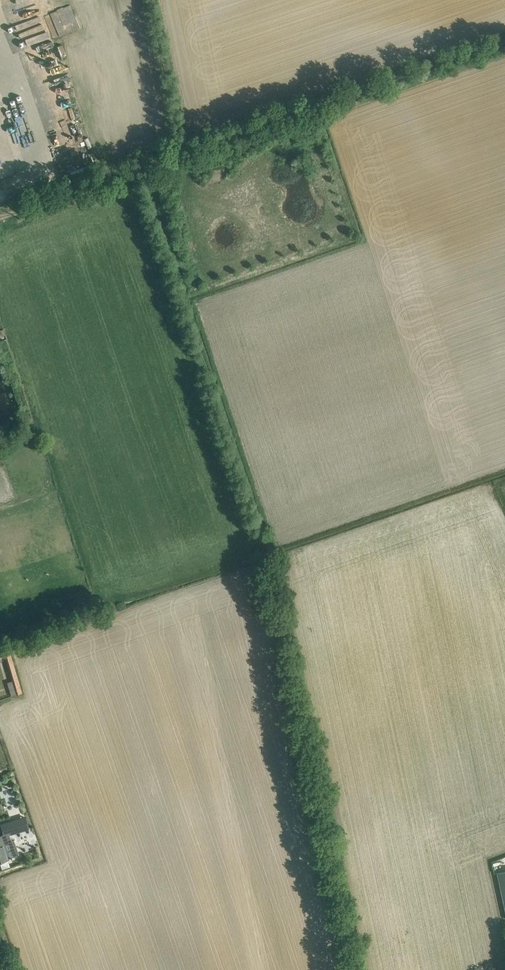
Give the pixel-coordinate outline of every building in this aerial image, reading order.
[(25,133),(49,125),(47,121),(24,128),(25,133)] [(0,653),(0,658),(5,657),(6,662),(12,681),(16,694),(22,693),(9,650),(0,653)] [(7,858),(8,858),(14,856),(19,854),(15,840),(11,838),(9,834),(19,831),(16,819),(1,824),(4,835),(1,836),(0,836),(0,861),(7,858)] [(0,861),(0,863),(2,869),(10,866),(7,858),(0,861)] [(497,873),(504,912),(504,871),(497,873)]
